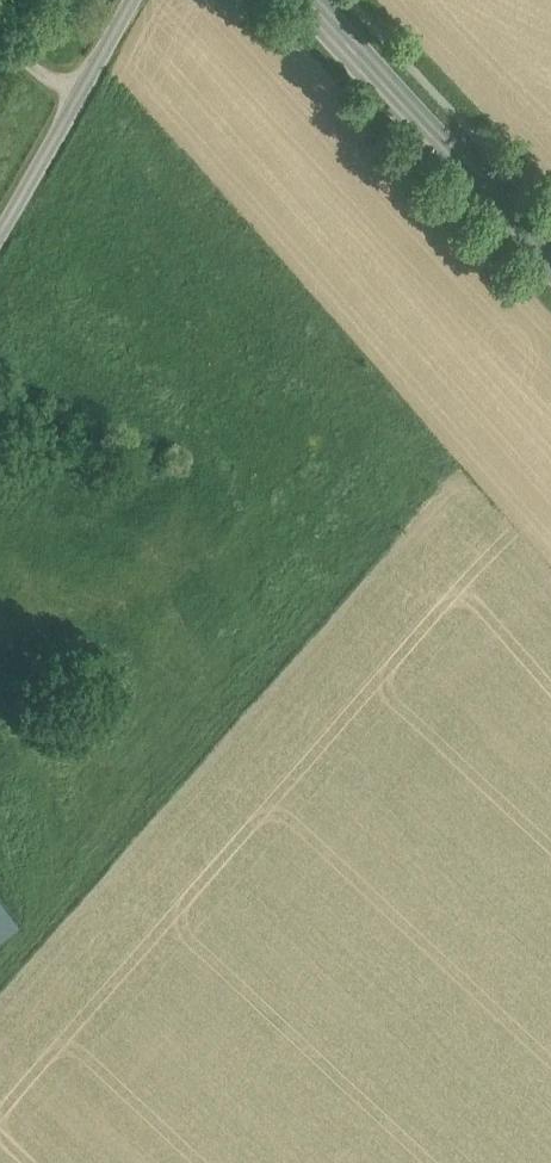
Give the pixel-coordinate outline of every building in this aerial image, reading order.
[(0,905),(0,941),(17,928),(0,905)]
